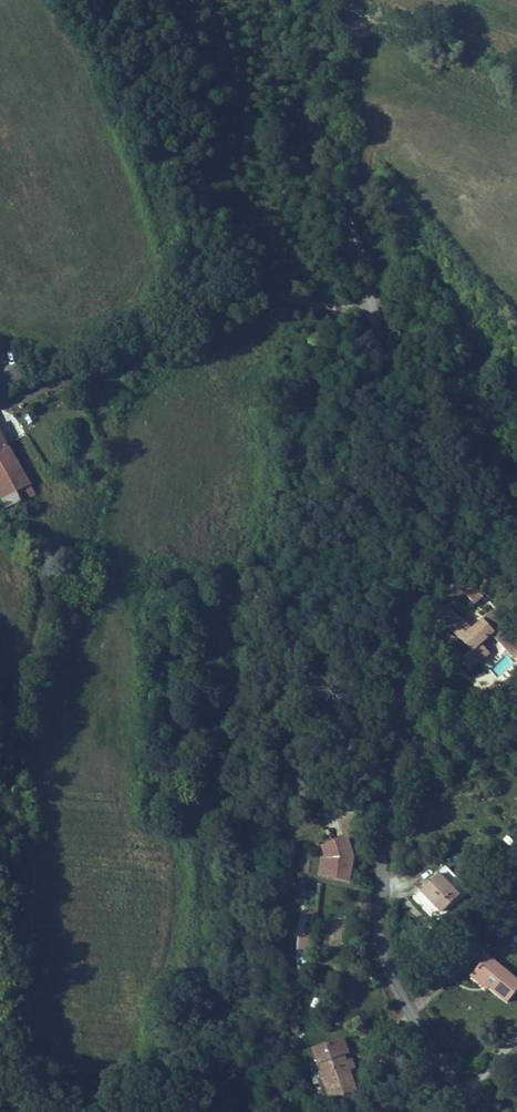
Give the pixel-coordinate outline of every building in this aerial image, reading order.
[(0,417),(0,502),(4,510),(22,501),(18,492),(33,485),(0,417)] [(470,558),(463,564),(472,576),(480,570),(470,558)] [(488,606),(495,615),(504,607),(488,587),(468,603),(447,577),(440,582),(451,597),(448,600),(466,623),(455,632),(463,643),(483,627),(475,617),(488,606)] [(504,607),(495,615),(502,624),(512,617),(504,607)] [(509,633),(516,626),(516,623),(512,617),(502,624),(509,633)] [(353,843),(321,841),(318,879),(350,881),(353,843)] [(469,874),(449,855),(433,871),(453,891),(469,874)] [(308,968),(312,905),(299,904),(296,967),(308,968)] [(488,950),(470,970),(486,985),(488,983),(506,999),(516,988),(516,977),(488,950)] [(329,1046),(348,1088),(373,1077),(363,1055),(371,1051),(366,1040),(357,1044),(353,1035),(329,1046)]
